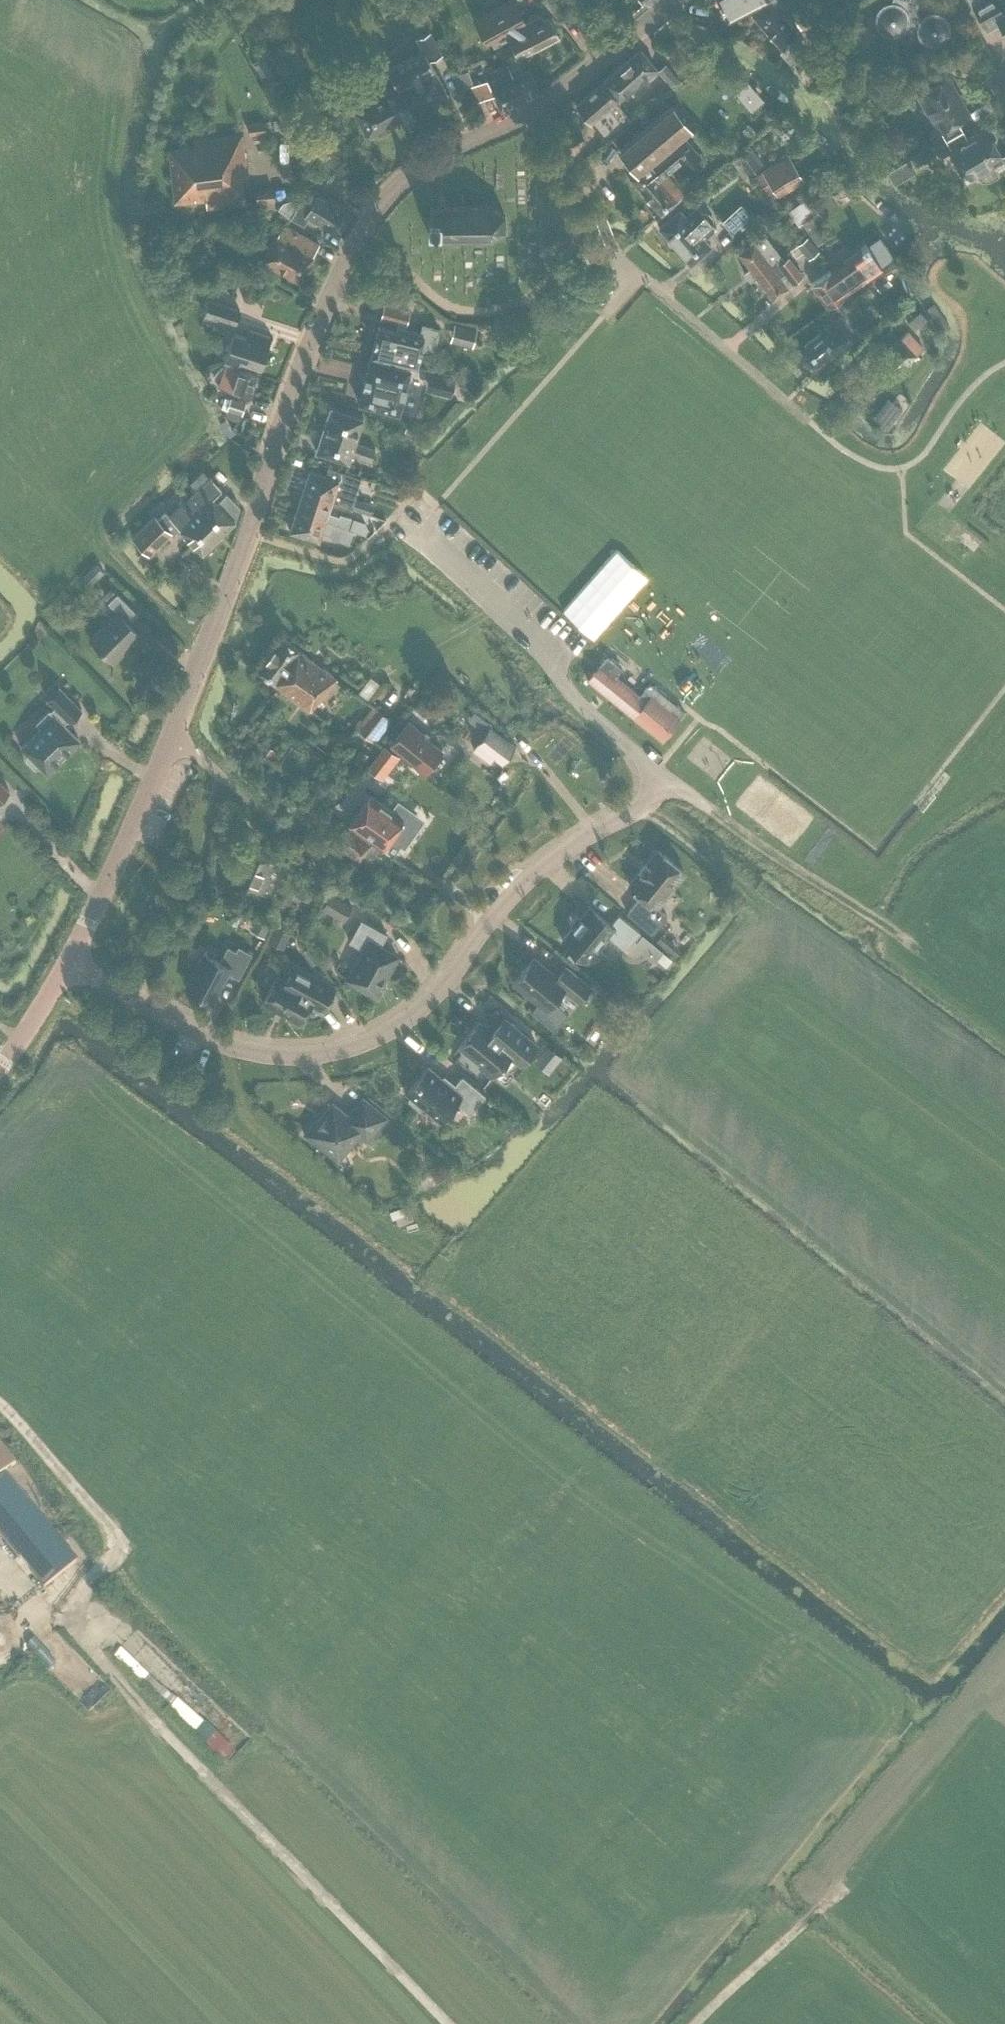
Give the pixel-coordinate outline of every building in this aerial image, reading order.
[(493,46),(508,38),(518,58),(559,37),(549,18),(544,20),(541,14),(523,23),(511,0),(507,0),(472,18),(485,43),(490,41),(493,46)] [(727,20),(767,0),(717,0),(727,20)] [(751,14),(758,22),(783,49),(780,52),(787,60),(792,64),(805,52),(795,40),(800,35),(779,11),(789,6),(787,3),(786,1),(785,0),(777,0),(772,3),(771,4),(769,4),(769,5),(751,14)] [(826,18),(840,10),(835,0),(816,0),(826,18)] [(891,2),(887,3),(883,5),(879,7),(877,11),(875,15),(875,20),(875,24),(877,28),(880,32),(883,34),(888,36),(892,36),(896,36),(900,34),(904,31),(907,28),(908,23),(917,25),(916,30),(917,34),(919,38),(921,42),(925,44),(929,46),(934,46),(937,46),(942,44),(945,41),(948,38),(950,33),(950,29),(949,25),(948,21),(945,17),(941,15),(937,13),(933,12),(928,13),(924,15),(921,18),(915,12),(919,0),(892,0),(891,2)] [(1002,3),(1000,0),(968,0),(985,29),(999,22),(1004,33),(1004,2),(1002,3)] [(367,135),(447,93),(428,58),(441,51),(429,29),(414,37),(422,51),(388,69),(397,86),(353,109),(367,135)] [(603,82),(618,100),(645,77),(647,79),(656,71),(654,68),(655,67),(640,50),(603,82)] [(661,67),(657,70),(670,86),(679,79),(666,64),(666,63),(664,65),(661,67)] [(493,95),(500,110),(540,92),(529,70),(513,77),(509,69),(486,79),(470,86),(477,102),(493,95)] [(928,134),(934,145),(962,129),(956,119),(966,113),(947,78),(919,94),(938,128),(928,134)] [(602,83),(576,106),(605,142),(612,136),(632,121),(616,101),(617,101),(602,83)] [(679,189),(666,175),(653,159),(682,134),(690,127),(672,106),(620,150),(637,171),(630,178),(661,214),(684,194),(679,189)] [(764,112),(764,117),(768,121),(773,118),(774,112),(772,111),(769,109),(764,112)] [(248,124),(249,135),(265,133),(264,122),(248,124)] [(985,130),(968,140),(962,129),(934,145),(941,156),(951,150),(966,177),(973,173),(975,176),(981,180),(988,179),(997,174),(991,163),(1001,158),(1001,157),(985,130)] [(686,169),(701,156),(682,134),(653,159),(666,175),(668,173),(670,176),(672,175),(670,172),(681,163),(686,169)] [(244,204),(242,180),(246,180),(242,135),(194,140),(194,147),(169,150),(174,203),(205,199),(206,208),(244,204)] [(737,156),(748,173),(758,167),(747,150),(737,156)] [(765,199),(775,194),(800,179),(788,156),(752,177),(765,199)] [(900,165),(886,173),(894,185),(917,171),(909,159),(903,163),(900,165)] [(803,216),(820,203),(809,189),(792,201),(803,216)] [(308,218),(332,231),(344,210),(325,199),(325,200),(317,196),(313,202),(303,196),(290,219),(304,226),(308,218)] [(503,229),(504,227),(504,214),(503,212),(503,213),(491,207),(489,206),(432,207),(432,206),(430,206),(430,208),(430,217),(428,217),(428,227),(430,227),(430,236),(430,238),(432,238),(490,237),(490,238),(492,236),(503,229)] [(711,216),(707,211),(701,211),(697,206),(686,217),(679,209),(658,227),(690,263),(710,245),(704,238),(716,227),(712,223),(711,216)] [(778,214),(773,217),(781,229),(793,221),(784,209),(780,212),(778,214)] [(313,256),(312,256),(319,244),(283,224),(277,235),(276,235),(262,260),(299,281),(313,256)] [(751,244),(738,253),(750,269),(744,273),(749,281),(755,276),(756,277),(772,265),(782,257),(764,234),(762,236),(754,242),(751,244)] [(817,250),(806,236),(796,245),(807,258),(817,250)] [(871,251),(867,245),(863,248),(864,249),(830,272),(830,271),(811,285),(828,307),(846,295),(846,294),(882,269),(870,252),(871,251)] [(772,265),(756,277),(773,300),(789,288),(787,286),(793,282),(793,283),(803,276),(788,257),(784,260),(782,257),(772,265)] [(244,277),(262,284),(265,274),(247,267),(244,277)] [(876,279),(873,282),(881,292),(891,284),(883,273),(880,276),(876,279)] [(204,315),(235,325),(240,311),(209,301),(204,315)] [(404,323),(406,323),(409,310),(384,303),(380,317),(397,321),(394,330),(378,326),(371,355),(394,361),(399,342),(401,342),(405,327),(403,327),(404,323)] [(910,319),(907,322),(915,331),(927,320),(920,311),(918,313),(916,314),(910,319)] [(394,361),(417,367),(421,349),(433,348),(438,328),(421,323),(419,331),(405,327),(401,342),(399,342),(394,361)] [(454,324),(449,341),(472,347),(477,330),(454,324)] [(850,340),(841,328),(832,335),(827,327),(799,350),(812,366),(826,354),(828,357),(850,340)] [(239,360),(260,367),(270,337),(248,330),(246,337),(234,332),(223,362),(237,367),(239,360)] [(879,359),(894,375),(922,348),(907,332),(879,359)] [(359,403),(399,414),(409,372),(393,368),(394,365),(370,359),(359,403)] [(218,386),(250,397),(257,375),(226,364),(218,386)] [(455,379),(429,373),(424,390),(451,396),(455,379)] [(227,408),(241,413),(244,403),(230,398),(227,408)] [(871,418),(886,429),(900,409),(885,398),(871,418)] [(351,454),(371,461),(375,449),(355,442),(363,418),(330,408),(316,452),(348,462),(351,454)] [(416,433),(415,437),(417,437),(429,440),(431,434),(428,433),(423,432),(419,431),(417,430),(416,433)] [(330,503),(349,509),(359,479),(330,469),(328,477),(310,471),(302,493),(330,503)] [(201,472),(189,485),(195,492),(191,496),(201,505),(198,509),(222,533),(235,521),(239,507),(226,494),(217,503),(212,497),(221,488),(210,477),(208,479),(201,472)] [(330,503),(302,493),(296,511),(334,524),(346,527),(349,516),(338,513),(337,515),(327,512),(330,503)] [(222,533),(198,509),(201,505),(191,496),(169,518),(163,512),(156,520),(153,517),(133,537),(149,554),(170,533),(172,535),(179,529),(202,553),(222,533)] [(351,509),(369,515),(372,504),(354,498),(351,509)] [(331,535),(334,524),(296,511),(290,531),(318,540),(321,532),(331,535)] [(352,519),(349,529),(360,533),(363,522),(360,521),(356,520),(352,519)] [(337,541),(348,544),(352,532),(342,528),(337,541)] [(95,563),(81,578),(89,586),(103,572),(95,563)] [(108,603),(117,612),(90,639),(112,662),(140,634),(128,623),(137,614),(117,594),(108,603)] [(256,671),(310,714),(336,681),(282,637),(256,671)] [(587,679),(633,716),(662,740),(679,719),(644,690),(639,696),(615,676),(621,668),(606,656),(587,679)] [(26,759),(35,768),(40,767),(46,773),(79,740),(60,721),(63,718),(68,722),(80,710),(58,688),(46,700),(56,711),(52,715),(48,711),(36,723),(41,728),(21,747),(27,753),(26,759)] [(389,721),(374,710),(365,722),(363,724),(358,731),(373,742),(389,721)] [(482,718),(476,726),(482,730),(487,722),(486,721),(484,719),(482,718)] [(409,721),(390,745),(424,772),(441,750),(423,735),(424,734),(409,721)] [(494,757),(502,764),(515,748),(490,728),(474,749),(490,762),(494,757)] [(399,756),(385,746),(368,768),(381,778),(399,756)] [(367,755),(361,751),(353,760),(359,765),(367,755)] [(9,791),(0,782),(0,800),(9,791)] [(370,795),(349,825),(372,842),(380,848),(382,849),(382,848),(393,856),(418,820),(396,805),(392,811),(370,795)] [(345,829),(334,844),(358,862),(364,854),(371,859),(380,848),(372,842),(372,843),(352,828),(350,826),(348,825),(347,827),(345,829)] [(684,872),(657,851),(629,885),(641,895),(627,913),(652,934),(667,916),(656,907),(671,890),(670,889),(684,872)] [(238,881),(271,896),(281,873),(273,870),(275,864),(250,853),(238,881)] [(321,908),(342,921),(351,906),(329,893),(321,908)] [(570,926),(572,927),(562,940),(587,961),(608,936),(625,950),(640,932),(619,915),(610,925),(589,907),(581,917),(576,914),(570,920),(570,921),(570,922),(569,923),(570,924),(570,925),(570,926)] [(269,926),(255,918),(249,929),(263,937),(269,926)] [(349,942),(363,950),(347,978),(364,988),(362,990),(377,998),(385,983),(383,982),(397,956),(380,947),(387,934),(361,920),(349,942)] [(267,941),(282,948),(289,932),(274,925),(267,941)] [(642,934),(633,946),(654,962),(656,959),(663,951),(655,945),(648,939),(642,934)] [(662,934),(656,942),(663,948),(669,940),(668,939),(666,938),(662,934)] [(219,962),(203,953),(185,987),(211,1002),(227,972),(238,978),(251,954),(238,947),(236,951),(227,947),(219,962)] [(533,959),(514,982),(538,1001),(530,1010),(554,1030),(561,1021),(567,1014),(562,1009),(558,1006),(552,1001),(562,988),(566,992),(572,997),(578,1002),(590,987),(566,967),(556,978),(543,966),(533,959)] [(320,1013),(335,987),(290,963),(282,979),(277,976),(263,1003),(300,1023),(308,1007),(320,1013)] [(523,1061),(536,1045),(503,1017),(490,1032),(478,1023),(459,1046),(481,1064),(479,1067),(491,1077),(513,1052),(523,1061)] [(560,1056),(546,1045),(533,1061),(548,1073),(560,1056)] [(469,1109),(472,1105),(475,1107),(485,1096),(462,1077),(453,1087),(428,1067),(406,1093),(409,1096),(408,1101),(418,1109),(423,1107),(439,1121),(455,1102),(464,1109),(469,1109)] [(338,1160),(359,1134),(367,1140),(386,1117),(363,1098),(348,1116),(332,1104),(317,1122),(315,1121),(304,1135),(317,1146),(319,1144),(338,1160)] [(393,1120),(387,1127),(394,1133),(400,1126),(396,1122),(393,1120)] [(44,1588),(76,1561),(4,1473),(15,1464),(0,1445),(0,1535),(44,1588)] [(122,1643),(115,1652),(147,1678),(154,1670),(122,1643)]
